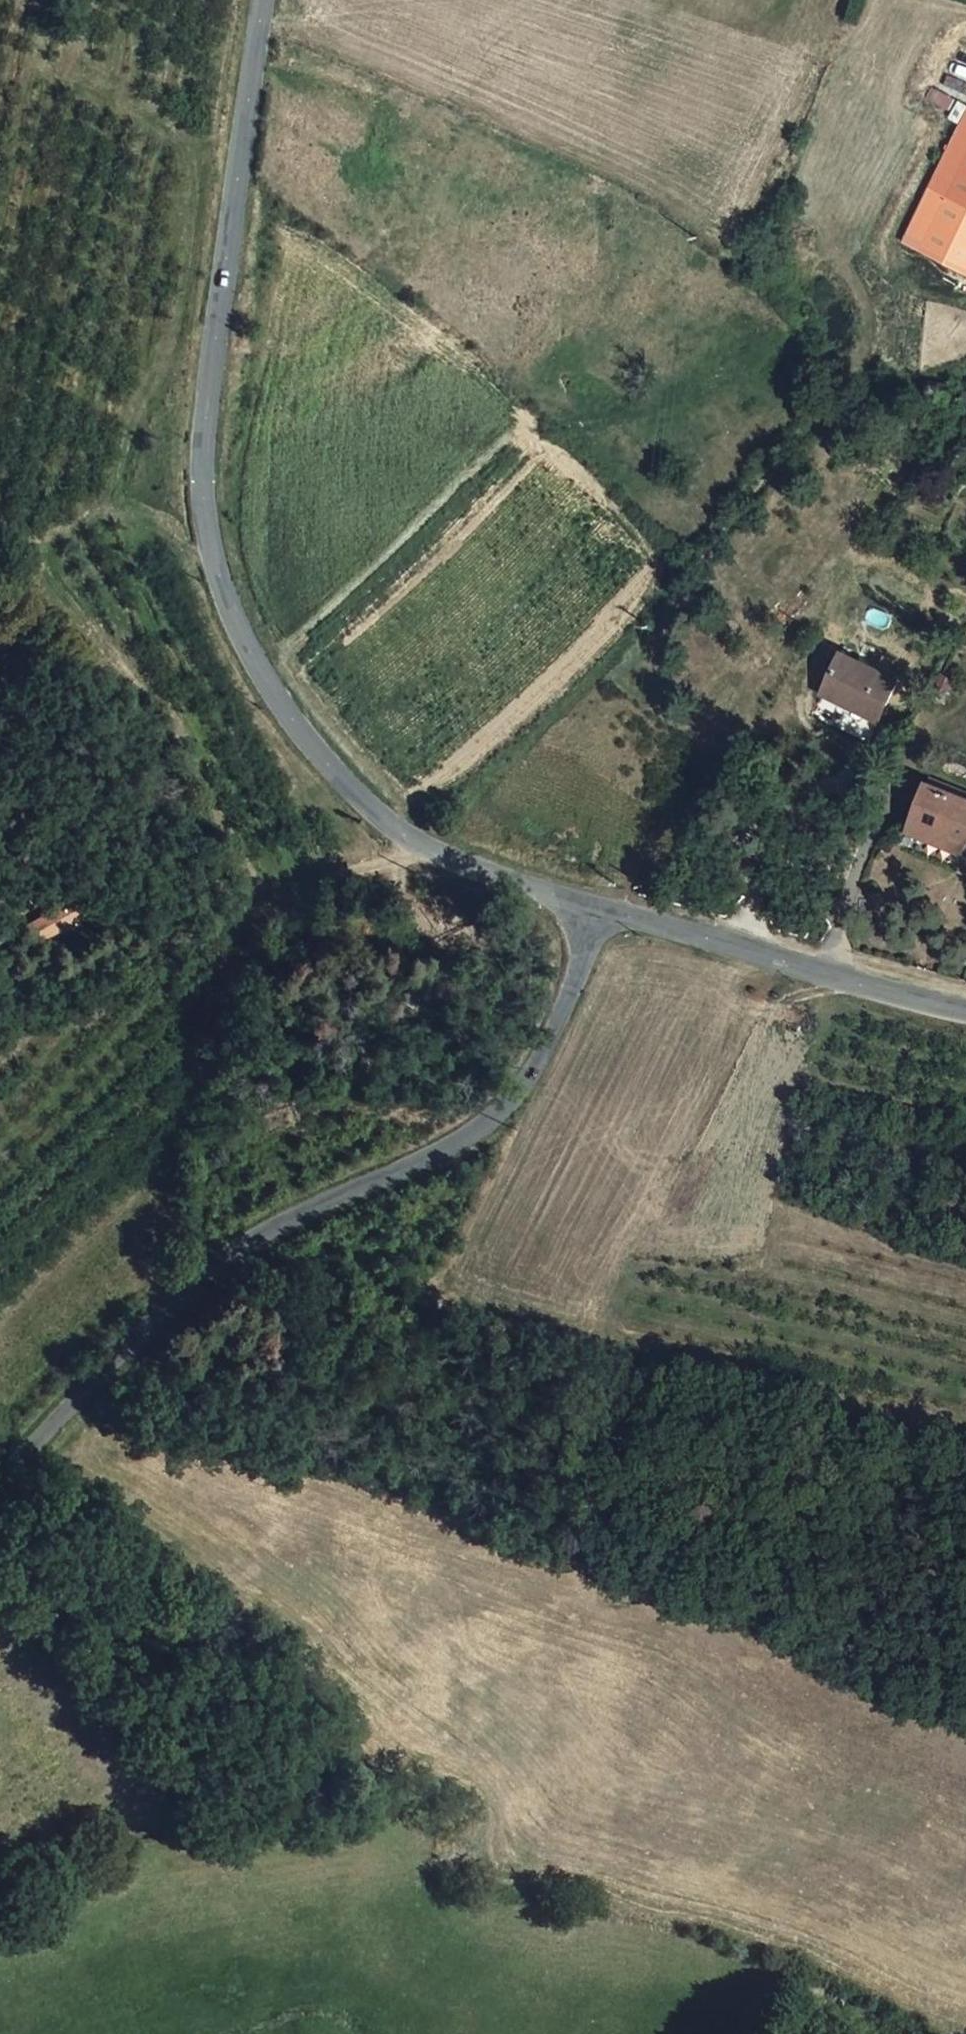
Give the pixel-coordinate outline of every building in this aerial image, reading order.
[(965,278),(965,111),(965,110),(900,246),(965,278)] [(852,652),(830,694),(849,704),(853,696),(891,714),(909,681),(852,652)] [(891,714),(853,696),(849,704),(886,724),(891,714)] [(965,846),(965,796),(938,787),(918,837),(939,845),(941,838),(965,846)] [(941,838),(939,845),(965,855),(965,846),(941,838)] [(68,898),(24,922),(35,945),(80,920),(68,898)]
